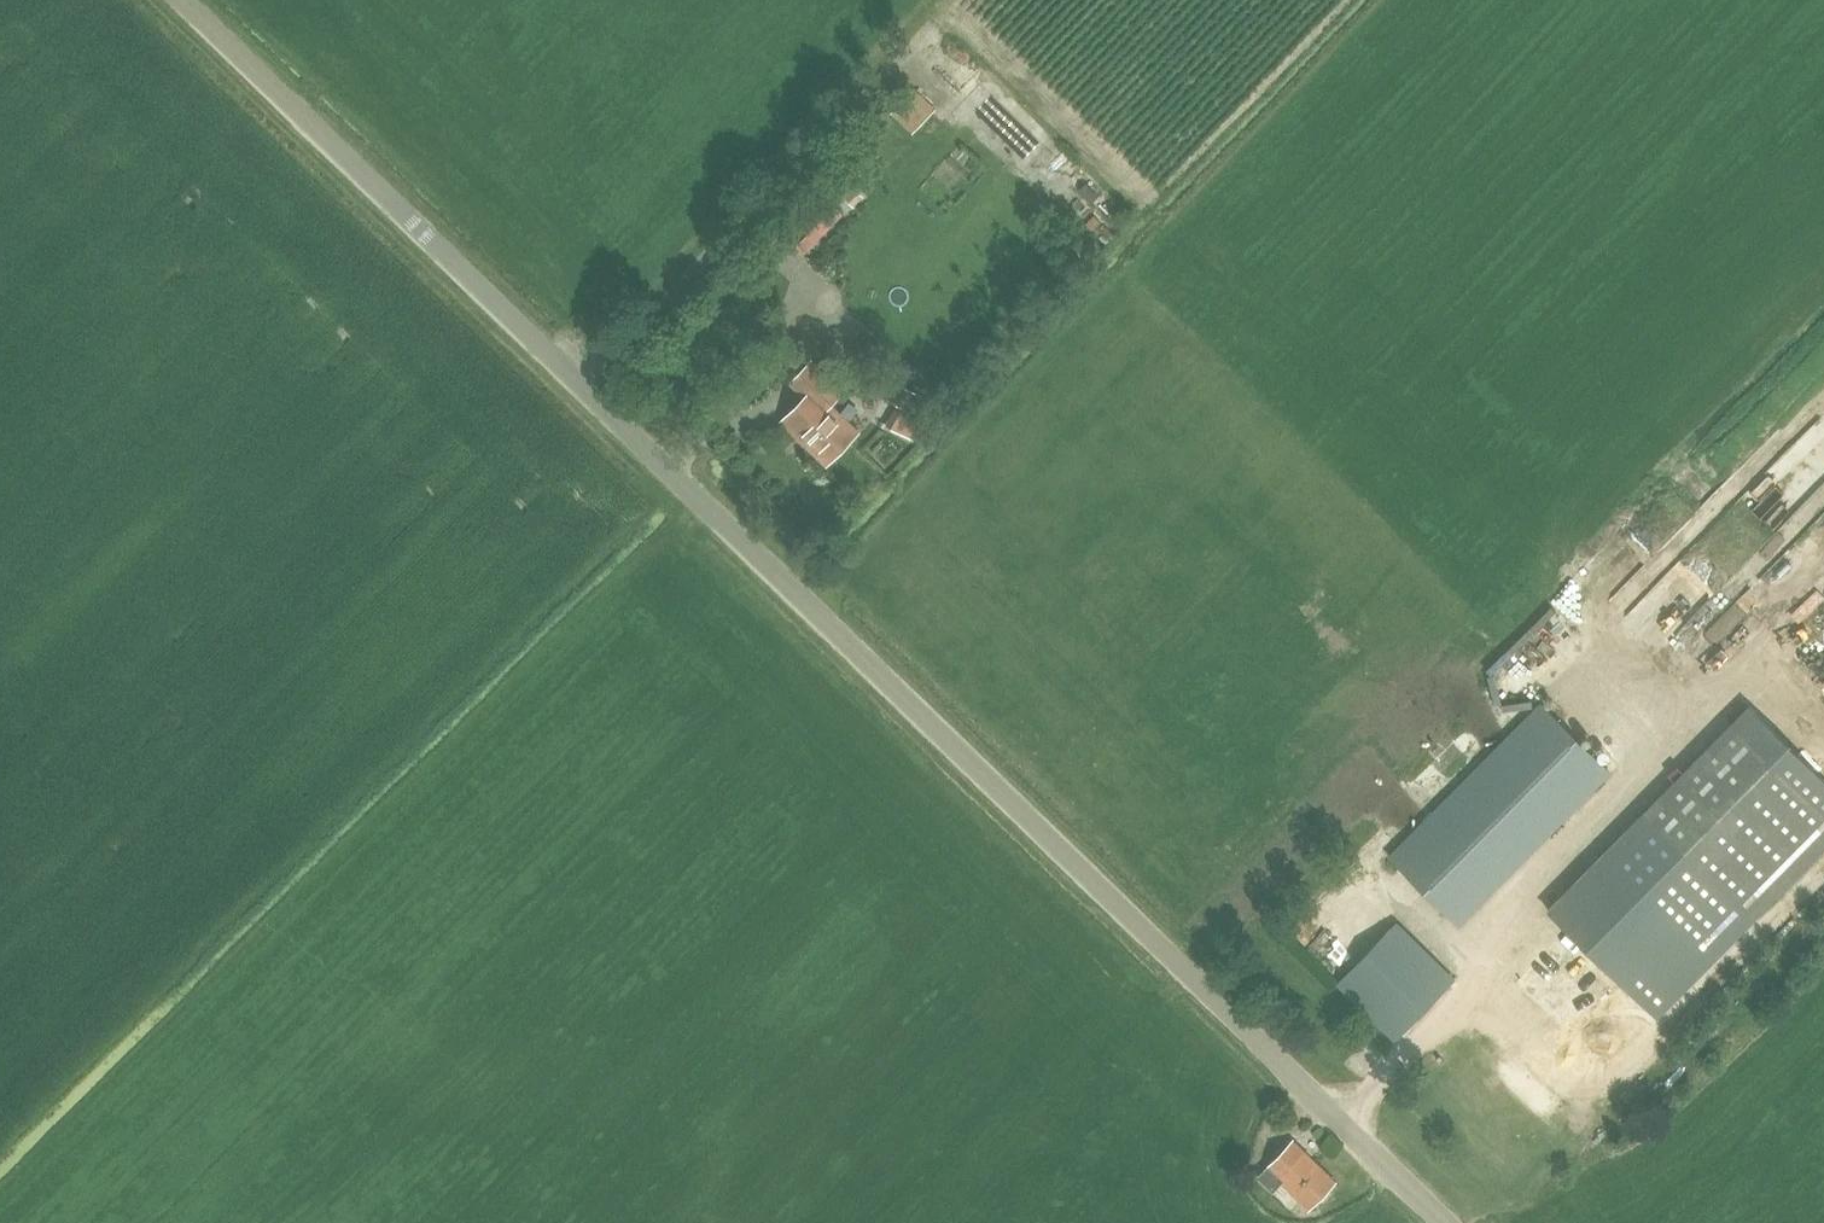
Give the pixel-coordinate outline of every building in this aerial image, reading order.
[(1074,193),(1086,211),(1111,195),(1099,177),(1074,193)] [(854,187),(845,197),(853,204),(862,194),(854,187)] [(803,291),(818,281),(811,269),(796,279),(803,291)] [(827,463),(857,433),(829,405),(843,391),(813,361),(792,382),(807,396),(784,420),(827,463)] [(926,419),(934,403),(896,382),(887,398),(926,419)] [(1644,607),(1653,616),(1670,599),(1661,590),(1644,607)] [(1535,627),(1559,649),(1579,627),(1555,605),(1535,627)] [(1528,695),(1540,681),(1529,671),(1516,685),(1528,695)] [(1543,700),(1495,748),(1567,818),(1614,771),(1543,700)] [(1645,811),(1755,920),(1823,851),(1823,779),(1749,705),(1645,811)] [(1567,818),(1495,748),(1389,855),(1460,926),(1566,819),(1567,818)] [(1755,920),(1645,811),(1548,910),(1657,1018),(1755,920)] [(1362,959),(1338,983),(1395,1039),(1419,1015),(1362,959)] [(1283,1181),(1310,1208),(1336,1182),(1294,1141),(1268,1167),(1269,1167),(1260,1176),(1274,1190),(1283,1181)]
